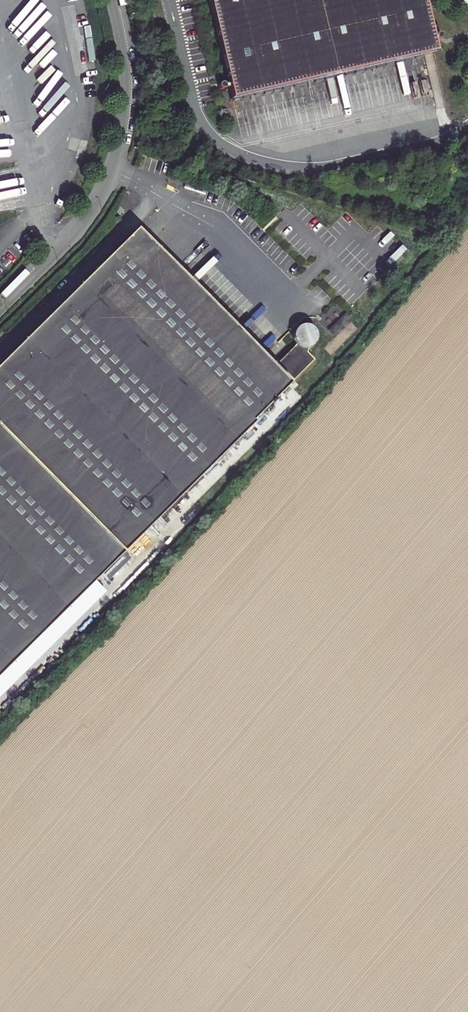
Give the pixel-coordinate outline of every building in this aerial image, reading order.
[(225,102),(430,55),(418,0),(202,0),(225,102)] [(136,229),(0,364),(0,675),(254,422),(252,420),(289,383),(136,229)] [(276,363),(293,379),(314,358),(306,351),(307,347),(310,346),(312,344),(314,341),(316,338),(316,335),(315,330),(313,328),(310,325),(308,324),(304,324),(301,325),(297,326),(295,328),(294,331),(292,334),(292,338),(294,341),(296,343),(276,363)]
